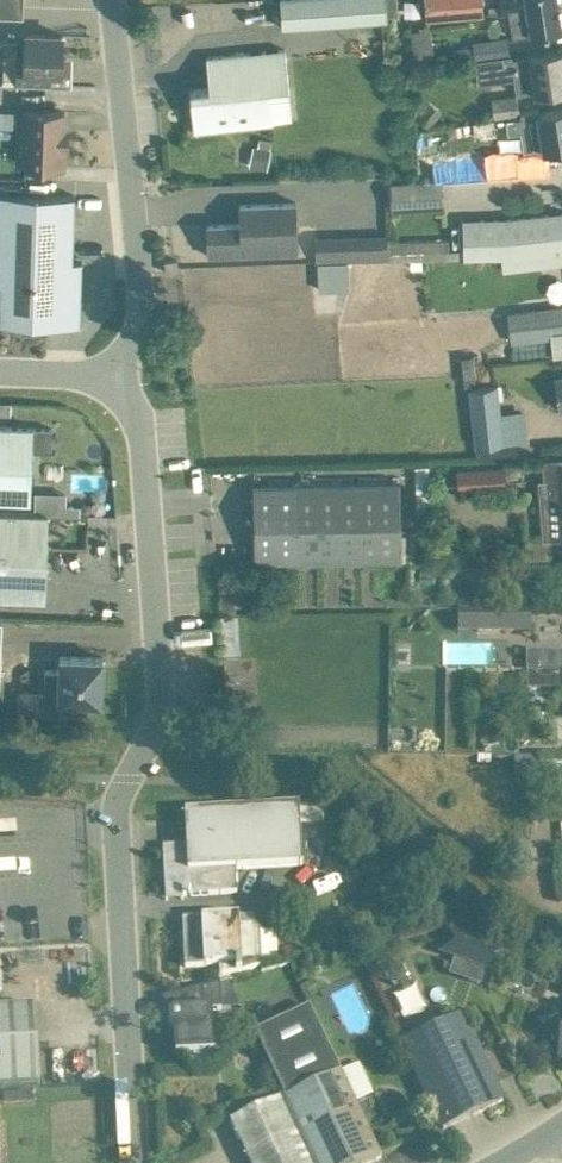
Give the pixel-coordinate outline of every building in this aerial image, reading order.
[(23,12),(24,0),(0,0),(0,12),(23,12)] [(386,21),(385,0),(278,0),(279,25),(386,21)] [(483,13),(482,0),(422,0),(423,17),(483,13)] [(557,0),(498,0),(500,13),(509,11),(513,37),(530,35),(561,30),(557,0)] [(61,70),(62,34),(26,33),(26,61),(20,61),(20,58),(18,58),(18,83),(49,84),(49,70),(61,70)] [(452,60),(475,59),(510,54),(510,51),(508,37),(484,40),(473,42),(474,46),(452,48),(452,53),(452,60)] [(210,87),(191,89),(195,129),(219,127),(273,121),(273,119),(292,117),(285,48),(231,54),(207,56),(210,87)] [(475,59),(478,84),(514,79),(516,92),(533,90),(534,92),(547,90),(561,88),(561,49),(512,56),(511,53),(510,54),(475,59)] [(493,113),(518,109),(515,94),(490,98),(493,113)] [(505,119),(507,131),(521,129),(524,152),(561,146),(561,107),(550,109),(519,114),(520,117),(505,119)] [(68,146),(68,129),(65,129),(65,111),(24,109),(22,164),(63,165),(64,146),(68,146)] [(514,153),(416,167),(417,181),(442,180),(548,172),(545,156),(515,160),(514,153)] [(392,210),(444,207),(442,180),(417,181),(391,182),(392,210)] [(83,260),(73,259),(75,194),(0,192),(0,245),(8,245),(7,281),(40,282),(39,295),(48,296),(47,301),(34,300),(33,321),(81,323),(83,260)] [(208,254),(298,251),(296,201),(239,203),(240,222),(207,223),(208,254)] [(461,218),(462,239),(463,259),(501,258),(509,257),(524,255),(561,251),(561,210),(506,217),(461,218)] [(48,296),(39,295),(40,282),(7,281),(8,245),(0,245),(0,281),(1,281),(0,303),(0,320),(33,321),(34,300),(47,301),(48,296)] [(501,258),(503,272),(526,269),(561,265),(561,251),(524,255),(509,257),(501,258)] [(166,272),(178,271),(177,258),(165,259),(166,272)] [(507,312),(511,341),(552,336),(552,332),(561,331),(561,305),(507,312)] [(465,385),(476,384),(473,355),(462,357),(465,385)] [(553,377),(557,409),(561,408),(561,375),(553,377)] [(500,411),(497,384),(470,387),(476,445),(477,456),(517,453),(516,441),(528,440),(524,408),(500,411)] [(33,426),(0,425),(0,500),(31,501),(33,426)] [(459,489),(470,488),(506,486),(505,465),(457,468),(459,489)] [(552,557),(551,535),(561,535),(561,476),(559,477),(560,479),(538,480),(543,539),(526,540),(527,559),(552,557)] [(401,533),(400,482),(253,484),(255,560),(430,557),(430,533),(401,533)] [(45,598),(48,513),(0,511),(0,597),(45,598)] [(458,632),(511,631),(510,611),(458,611),(458,632)] [(59,669),(45,669),(43,713),(87,714),(88,700),(102,700),(103,674),(104,656),(86,656),(60,655),(59,669)] [(539,760),(539,779),(538,788),(561,789),(561,760),(539,760)] [(238,894),(237,870),(303,866),(301,825),(324,824),(323,809),(300,806),(185,813),(187,846),(163,848),(166,892),(178,892),(181,895),(182,896),(238,894)] [(325,872),(349,871),(348,853),(324,855),(325,872)] [(74,900),(47,901),(48,910),(74,909),(74,900)] [(240,927),(240,917),(231,918),(192,920),(192,925),(189,929),(183,929),(185,968),(220,966),(220,974),(242,973),(262,966),(260,932),(254,926),(240,927)] [(457,918),(451,934),(449,933),(440,957),(502,980),(511,956),(492,949),(457,918)] [(215,1054),(213,1010),(223,1010),(221,983),(201,989),(202,1010),(176,1011),(175,1011),(173,1012),(172,1013),(170,1015),(169,1017),(169,1020),(169,1022),(170,1023),(170,1025),(172,1026),(174,1028),(176,1028),(178,1029),(177,1031),(175,1031),(176,1056),(194,1055),(195,1059),(198,1062),(202,1064),(206,1063),(209,1062),(212,1058),(212,1054),(215,1054)] [(310,1007),(255,1034),(279,1085),(315,1162),(373,1162),(382,1159),(356,1104),(373,1095),(359,1064),(341,1073),(310,1007)] [(40,1085),(36,1008),(0,1009),(0,1087),(40,1085)] [(554,1013),(558,1023),(543,1031),(558,1062),(561,1060),(561,1010),(554,1013)] [(443,1131),(503,1102),(463,1017),(403,1046),(443,1131)] [(279,1085),(253,1098),(258,1109),(230,1122),(249,1162),(315,1162),(279,1085)]
